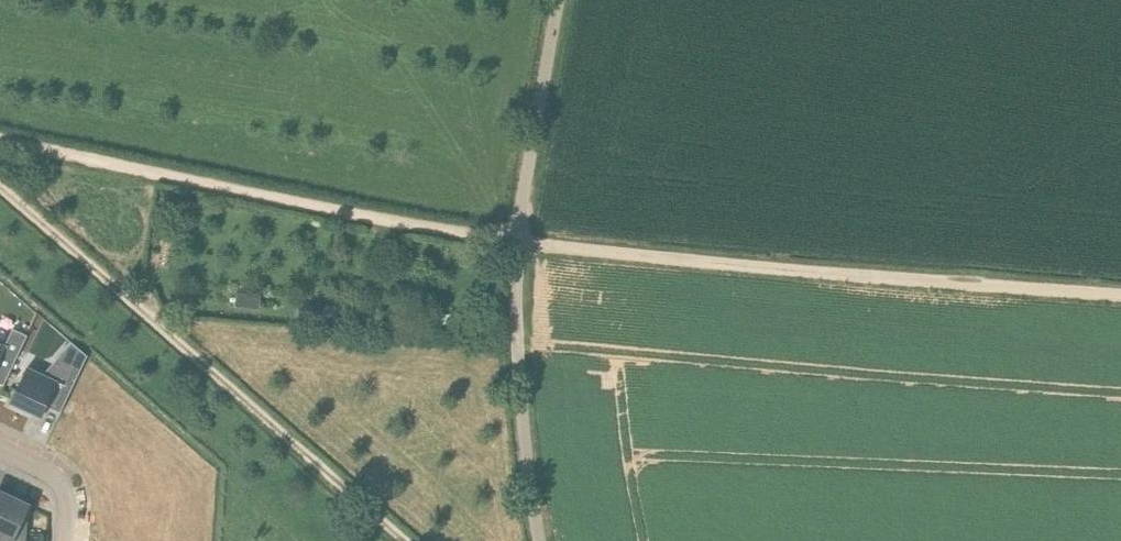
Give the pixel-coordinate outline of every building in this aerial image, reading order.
[(247,310),(248,295),(237,294),(235,309),(247,310)] [(2,388),(26,338),(11,331),(3,348),(0,347),(0,387),(2,388)] [(60,413),(87,356),(71,342),(42,376),(26,368),(9,404),(41,419),(46,407),(60,413)] [(1,540),(25,540),(27,522),(22,520),(28,506),(6,496),(0,493),(0,540),(1,540)]
